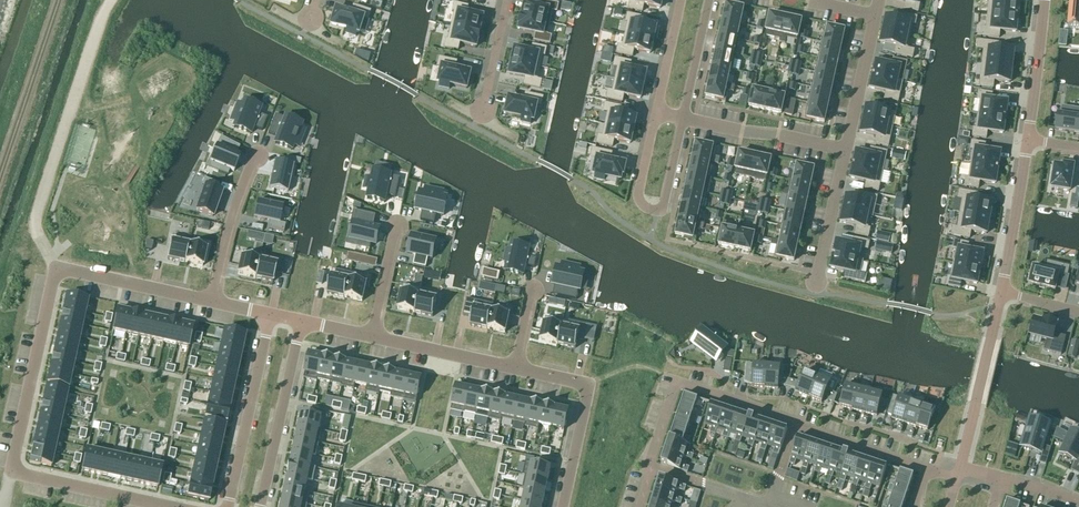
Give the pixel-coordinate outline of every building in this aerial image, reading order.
[(629,9),(642,12),(644,5),(660,9),(662,0),(633,0),(632,2),(630,1),(629,9)] [(906,2),(904,9),(918,12),(920,5),(914,3),(915,0),(895,0),(906,2)] [(1018,2),(1003,0),(989,0),(988,14),(1018,17),(1018,16),(1017,16),(1018,2)] [(525,4),(522,17),(546,22),(548,10),(555,12),(556,4),(543,1),(541,8),(525,4)] [(1070,3),(1067,28),(1078,29),(1078,4),(1070,3)] [(455,4),(453,11),(459,13),(456,27),(479,32),(483,17),(467,14),(468,7),(455,4)] [(334,18),(332,25),(344,29),(343,33),(352,36),(353,31),(355,32),(360,17),(364,18),(367,10),(352,5),(349,13),(337,9),(336,10),(335,11),(336,11),(334,17),(333,17),(333,18),(334,18)] [(727,5),(723,21),(740,25),(743,9),(727,5)] [(628,22),(625,35),(653,41),(654,40),(653,40),(656,28),(640,24),(641,17),(628,14),(626,22),(628,22)] [(884,31),(910,37),(913,24),(915,25),(917,17),(903,14),(902,21),(887,18),(884,30),(884,31)] [(982,28),(981,36),(999,38),(1000,31),(1015,33),(1017,18),(1018,18),(1018,17),(988,14),(986,29),(982,28)] [(770,15),(765,37),(780,40),(781,40),(786,18),(770,15)] [(521,25),(520,30),(536,34),(534,41),(548,44),(549,36),(543,35),(546,22),(522,17),(520,25),(521,25)] [(785,44),(787,39),(797,41),(801,22),(786,18),(781,40),(780,40),(779,43),(785,44)] [(723,21),(720,36),(737,40),(737,39),(740,25),(723,21)] [(446,40),(445,48),(453,50),(459,51),(460,44),(476,47),(478,40),(480,32),(479,32),(456,27),(453,42),(446,40)] [(825,27),(821,43),(841,47),(844,31),(825,27)] [(884,32),(881,44),(896,47),(895,54),(913,58),(914,51),(907,49),(910,37),(884,31),(883,32),(884,32)] [(618,46),(617,54),(632,57),(634,50),(650,54),(653,42),(653,41),(625,35),(623,47),(618,46)] [(720,36),(716,51),(736,56),(739,40),(737,39),(737,40),(720,36)] [(999,43),(978,41),(977,49),(984,50),(982,64),(1012,68),(1012,67),(1011,67),(1013,52),(998,50),(999,43)] [(821,43),(818,58),(838,62),(841,47),(821,43)] [(515,49),(512,62),(536,67),(538,55),(545,56),(547,49),(533,46),(531,52),(515,49)] [(716,51),(713,66),(730,70),(730,71),(732,71),(736,56),(716,51)] [(818,58),(815,73),(834,77),(838,62),(818,58)] [(443,59),(442,67),(446,68),(443,84),(445,84),(444,89),(453,91),(454,86),(467,89),(468,82),(469,82),(471,74),(470,74),(470,73),(457,70),(459,62),(443,59)] [(615,59),(614,67),(618,68),(615,80),(643,86),(644,85),(643,85),(646,73),(630,69),(631,62),(615,59)] [(873,76),(903,82),(907,62),(893,59),(892,66),(877,63),(874,75),(873,75),(873,76)] [(511,70),(510,75),(526,78),(524,85),(538,88),(540,81),(533,79),(536,67),(512,62),(510,70),(511,70)] [(982,64),(979,87),(993,88),(995,81),(1009,83),(1011,69),(1012,68),(982,64)] [(713,66),(710,81),(727,85),(730,71),(730,70),(713,66)] [(834,77),(815,73),(811,88),(831,92),(834,77)] [(874,77),(871,89),(886,92),(885,99),(898,102),(903,82),(873,76),(873,77),(874,77)] [(608,91),(607,99),(622,102),(624,95),(640,99),(643,87),(643,86),(615,80),(613,92),(608,91)] [(710,81),(706,97),(723,101),(725,91),(734,93),(735,86),(727,85),(710,81)] [(754,85),(749,107),(765,110),(770,91),(771,88),(754,85)] [(811,88),(808,103),(828,108),(831,92),(811,88)] [(770,91),(765,110),(781,114),(785,94),(770,91)] [(992,94),(979,92),(978,100),(980,100),(978,115),(1005,118),(1006,117),(1005,117),(1007,103),(992,101),(992,94)] [(507,107),(506,114),(518,117),(517,122),(526,124),(527,119),(529,120),(533,104),(538,105),(539,97),(524,94),(523,101),(509,98),(509,100),(508,100),(507,107)] [(794,100),(792,100),(789,99),(787,99),(786,106),(794,108),(796,101),(794,100)] [(235,108),(232,116),(237,118),(233,128),(234,128),(234,127),(250,133),(249,134),(250,134),(253,126),(255,127),(255,128),(262,131),(267,117),(258,114),(261,107),(260,107),(260,108),(245,102),(245,101),(244,100),(240,110),(235,108)] [(808,103),(805,119),(824,123),(828,108),(808,103)] [(605,104),(604,112),(608,112),(605,125),(633,131),(634,130),(633,130),(636,118),(620,114),(621,107),(605,104)] [(864,121),(893,127),(897,107),(884,104),(882,111),(867,108),(864,120),(864,121)] [(1056,130),(1078,134),(1078,110),(1063,108),(1062,116),(1058,115),(1056,130)] [(275,115),(268,133),(275,136),(276,135),(278,136),(275,144),(276,143),(291,149),(290,150),(291,151),(295,141),(300,143),(304,135),(298,133),(302,123),(301,123),(301,124),(286,118),(286,117),(285,116),(285,118),(275,115)] [(973,129),(972,137),(986,139),(987,132),(1003,134),(1005,119),(1005,118),(978,115),(976,129),(973,129)] [(864,122),(861,134),(876,137),(875,144),(888,147),(893,127),(864,121),(863,122),(864,122)] [(598,136),(597,144),(612,147),(614,140),(630,144),(633,132),(633,131),(605,125),(603,137),(598,136)] [(219,143),(211,162),(221,166),(219,171),(218,171),(218,172),(228,176),(229,175),(228,175),(230,170),(234,172),(240,156),(233,153),(236,146),(237,146),(237,145),(222,137),(221,138),(222,138),(219,143)] [(965,139),(962,138),(959,138),(958,144),(967,146),(968,139),(965,139)] [(985,144),(972,142),(970,150),(973,150),(971,165),(998,169),(998,168),(997,168),(1000,153),(984,151),(985,144)] [(715,148),(696,143),(693,159),(712,163),(715,148)] [(593,149),(591,157),(597,159),(594,174),(596,175),(595,179),(604,181),(605,177),(621,180),(622,175),(623,175),(626,164),(610,161),(612,153),(593,149)] [(853,165),(883,172),(887,152),(874,149),(872,156),(857,153),(854,164),(853,165)] [(755,156),(739,153),(734,175),(750,178),(755,156)] [(771,160),(755,156),(750,178),(766,182),(771,160)] [(712,163),(693,159),(689,174),(709,179),(709,178),(712,163)] [(275,161),(269,188),(288,192),(294,165),(275,161)] [(854,167),(851,179),(866,182),(865,189),(878,192),(883,172),(853,165),(853,166),(854,167)] [(966,179),(965,186),(978,189),(980,182),(995,184),(997,170),(998,170),(998,169),(971,165),(968,179),(966,179)] [(1073,167),(1064,165),(1064,168),(1055,167),(1052,188),(1069,191),(1073,167)] [(814,169),(797,166),(795,176),(789,175),(788,181),(791,181),(810,185),(814,169)] [(366,179),(364,188),(369,189),(367,199),(368,200),(368,199),(384,202),(384,203),(386,195),(389,195),(388,196),(396,198),(400,178),(390,176),(391,174),(390,174),(390,175),(374,172),(374,170),(371,180),(366,179)] [(709,179),(689,174),(686,190),(706,194),(705,194),(708,195),(711,179),(709,178),(709,179)] [(206,187),(198,212),(213,217),(222,192),(218,190),(220,184),(205,179),(203,186),(206,187)] [(791,181),(789,191),(783,189),(782,195),(787,197),(788,196),(807,200),(810,185),(791,181)] [(415,209),(424,211),(423,214),(422,213),(420,221),(434,224),(437,214),(444,216),(444,215),(443,215),(447,199),(448,199),(438,196),(439,191),(430,189),(429,194),(419,192),(418,193),(420,193),(416,209),(415,209)] [(706,194),(686,190),(683,205),(702,209),(705,194),(706,194)] [(978,194),(959,191),(958,199),(962,199),(960,214),(989,219),(989,218),(992,204),(976,201),(978,194)] [(844,210),(873,217),(877,197),(864,194),(862,201),(847,197),(844,209),(844,210)] [(1072,196),(1071,196),(1071,195),(1069,206),(1076,207),(1077,197),(1072,196)] [(788,196),(787,197),(784,211),(804,215),(807,200),(788,196)] [(258,201),(254,218),(269,221),(267,229),(284,232),(285,224),(279,223),(283,206),(258,201)] [(702,209),(683,205),(679,220),(699,224),(702,209)] [(844,211),(841,223),(856,227),(855,234),(869,237),(870,229),(868,229),(870,217),(873,217),(844,210),(844,211)] [(804,215),(784,211),(781,226),(800,231),(804,215)] [(953,227),(951,235),(970,239),(971,232),(986,234),(989,220),(989,219),(960,214),(957,228),(953,227)] [(699,224),(679,220),(676,236),(695,240),(697,230),(703,231),(704,226),(704,225),(699,224)] [(354,223),(350,238),(359,240),(358,246),(369,248),(369,250),(370,250),(371,243),(376,244),(377,241),(378,242),(378,239),(377,239),(379,232),(380,232),(379,231),(380,228),(354,223)] [(724,224),(719,245),(735,249),(739,227),(724,224)] [(777,231),(780,232),(778,241),(797,246),(800,231),(781,226),(778,225),(777,231)] [(739,227),(735,249),(750,252),(755,231),(739,227)] [(881,233),(880,232),(878,232),(876,240),(883,242),(885,233),(881,233)] [(173,236),(167,259),(185,263),(190,240),(173,236)] [(412,236),(408,254),(415,255),(413,265),(426,268),(428,258),(432,259),(436,241),(412,236)] [(833,255),(863,262),(863,261),(860,261),(863,249),(868,250),(870,242),(854,239),(852,246),(837,242),(834,254),(833,255)] [(153,241),(147,240),(145,249),(151,250),(153,241)] [(190,240),(185,263),(202,267),(207,243),(190,240)] [(771,246),(776,247),(774,257),(793,261),(797,246),(778,241),(772,240),(771,246)] [(980,268),(982,254),(967,251),(969,244),(955,241),(953,249),(956,249),(953,264),(980,269),(980,268)] [(882,243),(880,243),(877,242),(875,251),(883,252),(885,244),(882,243)] [(507,253),(505,261),(508,262),(505,272),(506,272),(506,271),(522,275),(522,276),(523,276),(525,266),(535,268),(536,259),(527,257),(529,247),(528,247),(528,248),(512,245),(512,243),(510,253),(507,253)] [(243,250),(238,274),(255,278),(261,254),(243,250)] [(261,254),(255,278),(273,282),(275,274),(282,275),(285,259),(261,254)] [(354,255),(353,262),(360,264),(362,256),(354,255)] [(834,256),(831,268),(846,272),(845,279),(865,283),(867,275),(860,274),(863,262),(833,255),(833,256),(834,256)] [(1029,283),(1029,285),(1030,285),(1039,287),(1045,289),(1054,291),(1055,291),(1055,290),(1059,274),(1069,277),(1072,266),(1064,264),(1063,266),(1051,263),(1049,271),(1034,268),(1033,267),(1033,268),(1029,283)] [(552,284),(552,285),(560,287),(560,289),(559,289),(557,296),(577,300),(579,291),(581,291),(581,290),(580,290),(583,274),(584,274),(585,274),(575,271),(576,266),(567,264),(566,270),(556,267),(556,268),(557,268),(553,284),(552,284)] [(948,278),(946,286),(960,288),(961,281),(977,284),(979,270),(980,270),(980,269),(953,264),(950,278),(948,278)] [(498,281),(500,273),(482,269),(481,277),(498,281)] [(333,270),(327,294),(345,298),(350,273),(333,270)] [(350,273),(345,298),(362,302),(368,277),(350,273)] [(319,274),(316,284),(323,286),(325,275),(319,274)] [(403,285),(398,310),(415,313),(420,293),(423,277),(416,275),(414,287),(403,285)] [(880,286),(891,286),(891,277),(881,277),(880,286)] [(497,286),(480,282),(478,291),(495,295),(495,292),(497,286)] [(499,286),(497,286),(495,292),(504,295),(506,288),(499,286)] [(420,293),(415,313),(433,317),(437,297),(420,293)] [(87,301),(66,296),(63,309),(84,313),(87,301)] [(466,299),(463,316),(472,318),(470,326),(487,329),(493,305),(466,299)] [(493,305),(487,329),(505,333),(510,310),(493,306),(493,305)] [(84,313),(63,309),(60,321),(81,326),(84,313)] [(130,312),(117,310),(112,331),(125,333),(130,312)] [(142,315),(130,312),(125,333),(138,336),(142,315)] [(155,318),(142,315),(138,336),(150,339),(155,318)] [(167,320),(155,318),(150,339),(162,341),(167,320)] [(546,318),(540,341),(558,345),(563,320),(563,322),(546,318)] [(179,323),(167,320),(162,341),(175,344),(179,323)] [(563,320),(558,345),(575,349),(578,339),(585,341),(588,326),(563,320)] [(1034,320),(1030,335),(1047,339),(1044,350),(1062,355),(1066,336),(1054,333),(1057,324),(1043,321),(1043,322),(1034,320)] [(81,326),(60,321),(58,334),(79,338),(81,326)] [(192,326),(179,323),(175,344),(188,347),(192,326)] [(244,335),(223,330),(221,343),(242,347),(244,335)] [(693,344),(716,361),(726,349),(724,348),(727,344),(718,337),(715,341),(703,332),(693,344)] [(79,338),(58,334),(55,346),(76,350),(79,338)] [(242,347),(221,343),(218,355),(239,360),(242,347)] [(76,350),(55,346),(52,358),(73,363),(76,350)] [(323,356),(309,353),(304,378),(317,381),(318,380),(323,356)] [(239,360),(218,355),(215,368),(236,372),(239,360)] [(335,359),(323,356),(318,380),(329,383),(335,359)] [(73,363),(52,358),(50,371),(71,375),(73,363)] [(346,362),(335,359),(329,383),(341,385),(346,362)] [(733,360),(725,359),(723,372),(730,373),(733,360)] [(360,365),(346,362),(341,385),(341,387),(354,390),(355,384),(360,365)] [(371,367),(360,365),(355,384),(367,387),(371,367)] [(767,366),(753,365),(753,371),(746,372),(744,382),(751,385),(751,387),(764,388),(767,366)] [(780,367),(767,366),(764,388),(778,389),(780,367)] [(385,370),(371,367),(367,387),(366,392),(379,395),(380,392),(385,370)] [(236,372),(215,368),(213,380),(234,384),(236,372)] [(396,372),(385,370),(380,392),(391,395),(396,372)] [(71,375),(50,371),(47,383),(68,388),(71,375)] [(409,375),(396,372),(391,395),(390,397),(403,400),(409,375)] [(817,377),(805,372),(796,392),(809,398),(817,377)] [(784,374),(782,383),(788,384),(791,376),(784,374)] [(422,378),(409,375),(403,400),(416,403),(422,378)] [(797,378),(791,376),(788,384),(795,386),(797,378)] [(830,382),(817,377),(809,398),(822,403),(830,382)] [(234,384),(213,380),(210,392),(231,397),(234,384)] [(470,389),(456,386),(451,411),(464,414),(464,412),(470,389)] [(858,389),(846,386),(840,407),(852,410),(858,389)] [(67,392),(46,387),(43,400),(64,405),(67,392)] [(481,391),(470,389),(464,412),(476,415),(481,391)] [(870,392),(858,389),(852,410),(864,414),(870,392)] [(494,394),(481,391),(476,415),(475,416),(488,419),(494,394)] [(231,397),(210,392),(207,405),(228,409),(231,397)] [(838,395),(831,392),(828,400),(834,403),(838,395)] [(881,395),(870,392),(864,414),(875,416),(881,395)] [(507,397),(494,394),(488,419),(501,422),(502,419),(507,397)] [(677,417),(690,422),(695,423),(697,417),(692,415),(698,400),(684,395),(677,417)] [(519,399),(507,397),(502,419),(514,422),(519,399)] [(911,402),(899,398),(892,419),(904,423),(911,402)] [(530,402),(519,399),(514,422),(525,424),(530,402)] [(64,405),(43,400),(41,413),(62,417),(64,405)] [(544,405),(530,402),(525,424),(525,427),(538,430),(539,425),(544,405)] [(923,406),(911,402),(904,423),(916,427),(923,406)] [(717,428),(724,408),(711,404),(704,424),(712,426),(710,433),(715,435),(717,428)] [(228,409),(207,405),(205,417),(226,422),(228,409)] [(556,408),(544,405),(539,425),(552,428),(556,408)] [(935,410),(923,406),(916,427),(928,431),(935,410)] [(568,410),(556,408),(552,428),(564,430),(568,410)] [(723,437),(728,439),(730,432),(737,413),(724,408),(717,428),(725,431),(723,437)] [(62,417),(41,413),(38,425),(59,429),(62,417)] [(322,417),(302,413),(299,425),(319,430),(322,417)] [(735,441),(740,443),(743,436),(749,417),(737,413),(730,432),(737,435),(735,441)] [(685,437),(690,422),(677,417),(670,439),(689,446),(688,445),(690,438),(685,437)] [(748,446),(753,447),(755,441),(762,421),(749,417),(743,436),(750,439),(748,446)] [(1031,418),(1022,448),(1041,454),(1050,424),(1031,418)] [(225,426),(204,421),(201,434),(222,439),(225,426)] [(765,451),(765,452),(768,445),(774,425),(762,421),(755,441),(763,443),(760,450),(765,451)] [(59,429),(38,425),(35,437),(56,442),(59,429)] [(319,430),(299,425),(296,438),(319,443),(322,430),(319,430)] [(773,454),(778,456),(787,429),(774,425),(768,445),(775,447),(773,454)] [(1067,433),(1058,429),(1057,429),(1054,438),(1063,442),(1067,433)] [(1071,432),(1061,454),(1075,461),(1071,471),(1078,475),(1078,455),(1078,454),(1078,435),(1071,432)] [(222,439),(201,434),(198,447),(219,451),(222,439)] [(56,442),(35,437),(33,450),(54,454),(56,442)] [(797,459),(804,461),(811,442),(798,437),(789,464),(795,466),(797,459)] [(319,443),(296,438),(293,451),(313,456),(316,456),(319,443)] [(685,458),(691,460),(692,460),(694,455),(687,453),(689,446),(670,439),(665,452),(685,458)] [(1007,451),(1014,453),(1018,443),(1011,440),(1007,451)] [(809,463),(817,466),(823,446),(811,442),(804,461),(802,468),(807,470),(809,463)] [(822,467),(829,470),(836,450),(823,446),(817,466),(815,472),(820,474),(822,467)] [(219,451),(198,447),(196,459),(217,463),(219,451)] [(1043,449),(1039,462),(1046,464),(1050,451),(1043,449)] [(54,454),(33,450),(30,462),(51,467),(54,454)] [(99,453),(87,450),(82,471),(95,474),(99,453)] [(760,450),(757,460),(762,461),(765,451),(760,450)] [(842,474),(849,454),(836,450),(829,470),(827,476),(832,478),(835,471),(842,474)] [(313,456),(293,451),(291,462),(311,467),(313,456)] [(683,466),(685,458),(665,452),(661,464),(688,473),(689,468),(683,466)] [(736,458),(743,460),(745,454),(738,452),(736,458)] [(112,456),(99,453),(95,474),(107,477),(112,456)] [(847,476),(855,478),(861,458),(849,454),(842,474),(840,481),(845,482),(847,476)] [(124,458),(112,456),(107,477),(120,479),(124,458)] [(137,461),(124,458),(120,479),(132,482),(137,461)] [(867,482),(874,463),(861,458),(855,478),(852,485),(858,487),(860,480),(867,482)] [(217,463),(196,459),(193,471),(214,476),(217,463)] [(149,464),(137,461),(132,482),(144,485),(149,464)] [(311,467),(291,462),(288,476),(308,480),(313,481),(316,468),(311,467)] [(551,468),(526,462),(523,476),(525,476),(548,481),(551,468)] [(874,463),(867,482),(865,489),(870,491),(872,484),(880,487),(887,467),(887,468),(887,467),(874,463)] [(162,466),(149,464),(144,485),(157,487),(162,466)] [(214,476),(193,471),(190,484),(211,488),(214,476)] [(893,494),(906,498),(914,476),(900,471),(895,487),(890,485),(888,492),(893,494)] [(308,480),(288,476),(285,487),(305,492),(308,480)] [(548,481),(525,476),(523,489),(525,489),(545,494),(548,481)] [(685,492),(686,486),(660,478),(656,491),(676,498),(678,490),(685,492)] [(845,482),(840,481),(837,489),(842,491),(845,482)] [(211,488),(190,484),(187,496),(208,501),(211,488)] [(173,488),(163,486),(162,493),(171,495),(173,488)] [(305,492),(285,487),(283,500),(306,505),(309,492),(305,492)] [(545,494),(525,489),(522,501),(542,506),(545,494)] [(681,505),(682,500),(676,498),(656,491),(652,504),(661,506),(673,506),(674,503),(681,505)] [(906,498),(893,494),(888,506),(903,506),(906,498)]
